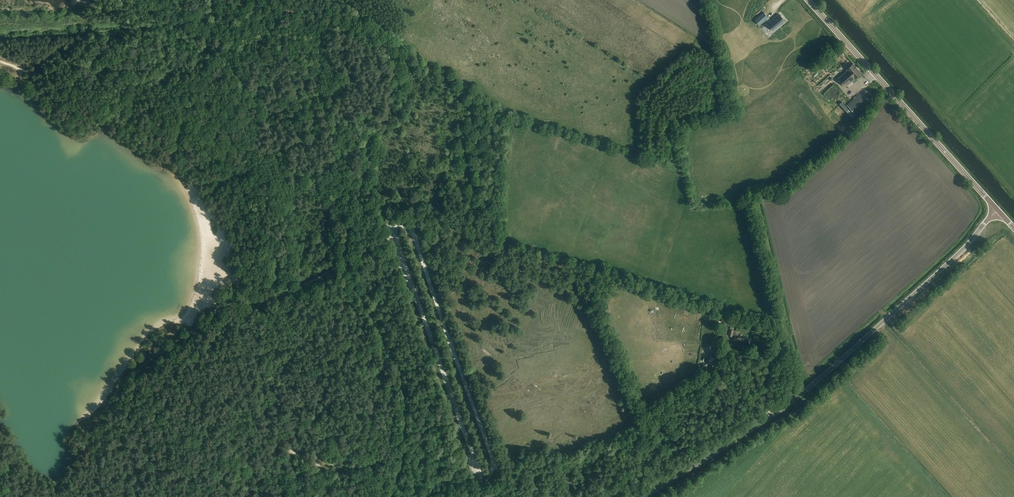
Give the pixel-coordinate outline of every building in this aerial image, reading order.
[(780,11),(767,21),(772,27),(785,17),(780,11)] [(768,17),(764,12),(755,20),(759,25),(768,17)] [(855,78),(861,73),(853,63),(847,69),(848,70),(839,78),(846,86),(854,78),(855,78)] [(824,78),(836,67),(833,64),(822,75),(824,78)] [(825,88),(820,92),(821,93),(818,95),(831,113),(839,107),(825,88)] [(843,127),(868,104),(859,94),(843,109),(840,111),(834,117),(843,127)] [(237,274),(235,272),(230,267),(227,270),(234,277),(237,274)] [(733,342),(749,345),(750,339),(746,338),(746,337),(735,334),(736,331),(730,329),(729,335),(735,336),(733,342)]
